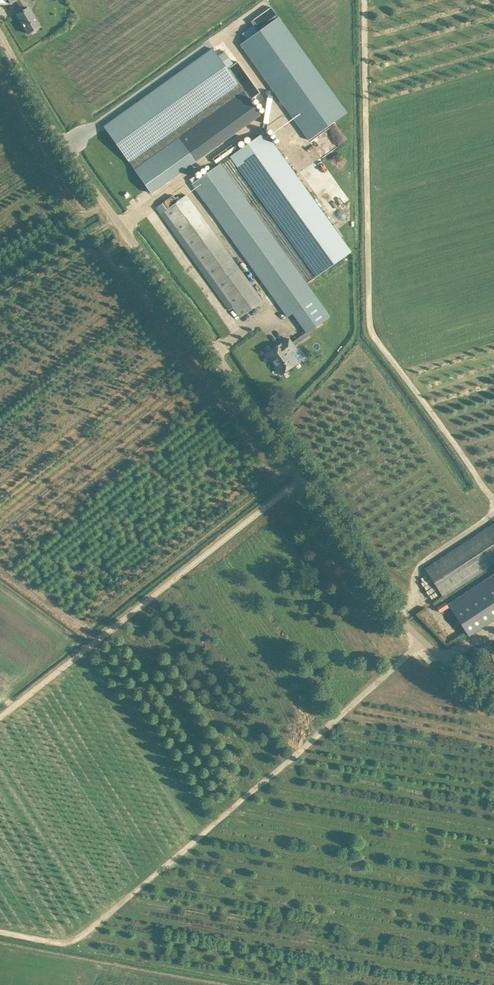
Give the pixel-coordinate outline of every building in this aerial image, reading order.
[(11,3),(16,0),(23,11),(17,15),(28,33),(37,28),(39,27),(29,8),(28,8),(25,3),(25,2),(23,0),(9,0),(11,3)] [(309,141),(347,113),(271,6),(250,21),(257,32),(240,44),(309,141)] [(238,61),(227,69),(213,48),(104,126),(129,161),(131,160),(136,168),(134,169),(151,193),(159,187),(191,164),(211,150),(260,115),(250,100),(260,92),(238,61)] [(316,277),(352,251),(265,131),(220,163),(191,184),(286,317),(292,313),(306,332),(306,333),(307,332),(330,314),(329,313),(332,311),(328,306),(326,308),(308,283),(316,276),(316,277)] [(263,300),(219,240),(187,195),(177,202),(173,195),(155,208),(229,310),(233,307),(240,317),(263,300)] [(296,348),(292,342),(289,338),(282,343),(275,348),(267,354),(276,367),(281,375),(289,369),(297,363),(289,353),(296,348)] [(434,563),(426,569),(443,596),(452,590),(493,563),(493,524),(434,563)] [(477,629),(493,618),(493,574),(457,599),(449,604),(469,635),(477,629)] [(493,671),(493,652),(492,651),(485,666),(493,671)]
